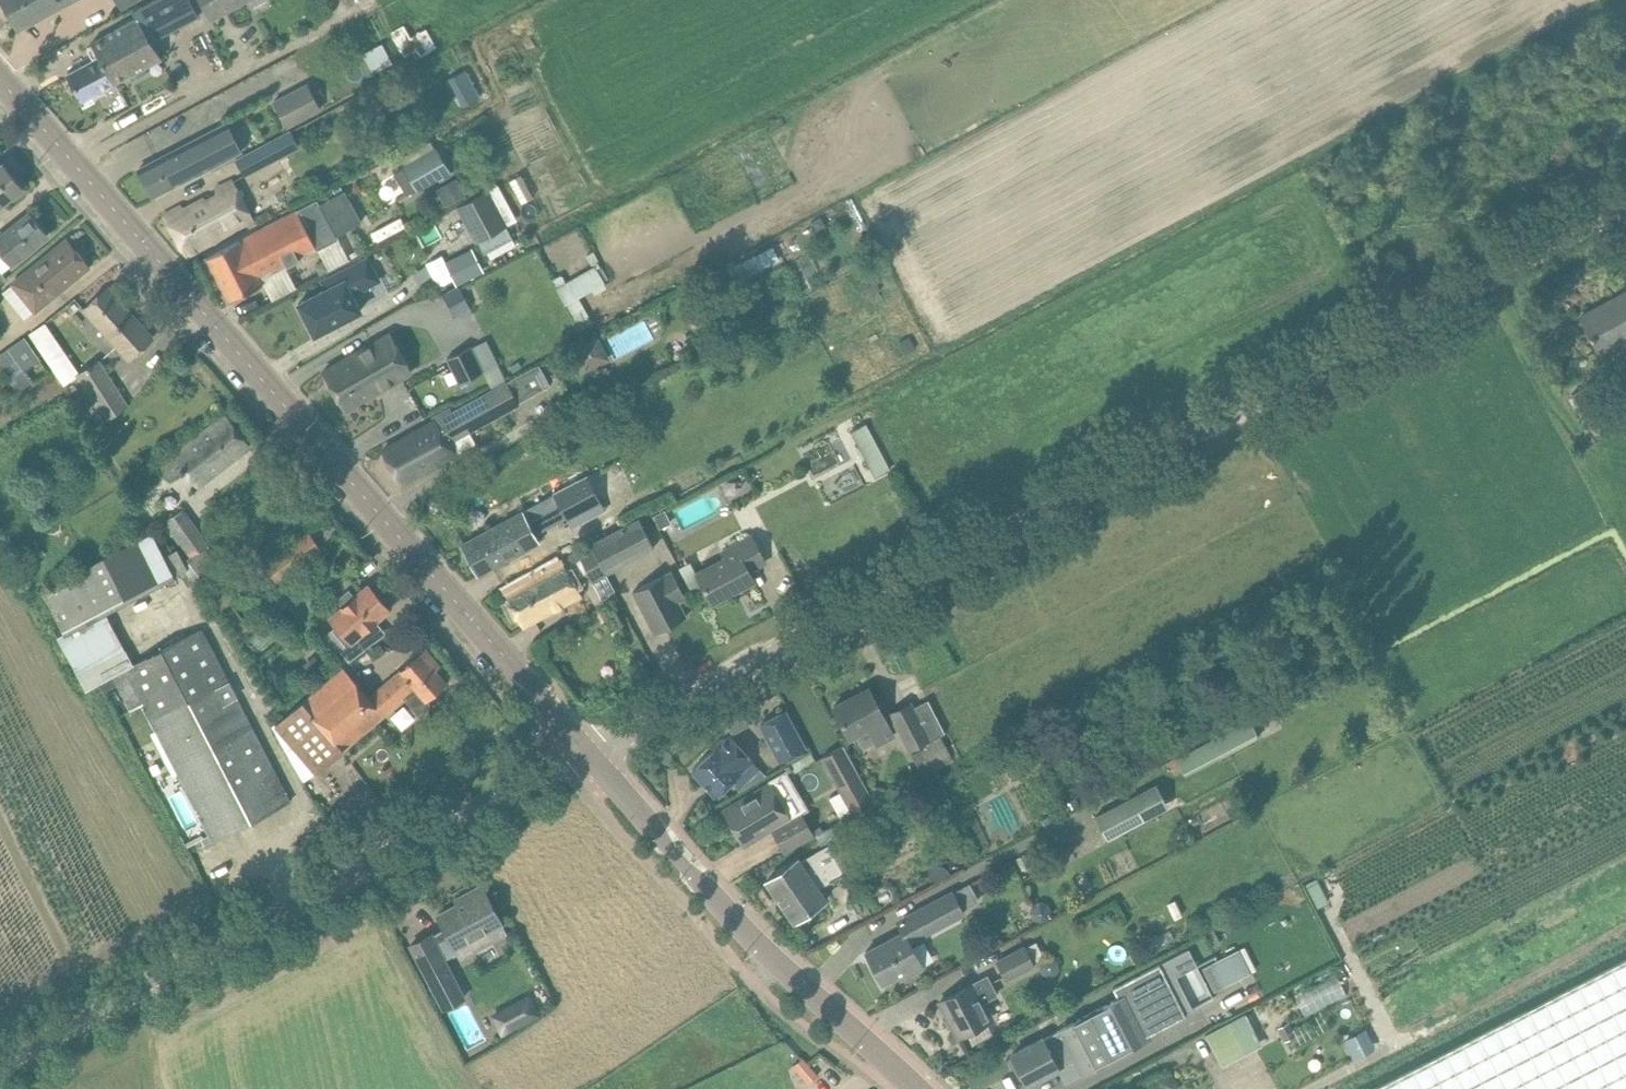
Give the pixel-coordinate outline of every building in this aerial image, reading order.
[(18,30),(72,0),(1,0),(18,30)] [(122,79),(162,57),(148,31),(155,28),(159,37),(198,16),(190,0),(153,0),(133,11),(137,18),(100,38),(122,79)] [(212,19),(246,0),(201,0),(212,19)] [(122,79),(100,38),(92,43),(99,57),(68,74),(82,100),(122,79)] [(383,42),(364,53),(374,69),(393,58),(383,42)] [(464,72),(448,81),(463,106),(478,97),(464,72)] [(308,82),(274,101),(289,128),(323,109),(308,82)] [(213,165),(242,150),(229,125),(218,131),(219,133),(205,140),(202,135),(139,169),(153,196),(172,186),(213,165)] [(272,139),(236,159),(245,177),(282,158),(272,139)] [(417,191),(451,172),(436,146),(434,147),(431,140),(401,157),(405,164),(403,165),(404,166),(396,171),(408,193),(416,189),(417,191)] [(0,164),(0,206),(10,198),(13,201),(29,188),(15,170),(11,173),(2,162),(0,164)] [(521,174),(510,180),(522,202),(533,196),(521,174)] [(456,178),(436,189),(445,206),(466,195),(456,178)] [(187,256),(206,245),(251,220),(229,181),(164,215),(187,256)] [(500,186),(457,207),(475,241),(517,220),(500,186)] [(320,205),(317,199),(205,258),(229,302),(230,302),(230,301),(261,285),(259,280),(338,240),(335,236),(350,227),(358,223),(342,193),(320,205)] [(47,236),(46,236),(47,235),(29,213),(0,237),(0,250),(13,265),(47,236)] [(38,308),(72,280),(89,267),(67,239),(4,290),(20,309),(32,300),(38,308)] [(771,247),(735,264),(742,279),(779,262),(771,247)] [(473,250),(447,263),(458,285),(484,272),(473,250)] [(565,276),(576,297),(614,277),(604,256),(565,276)] [(367,258),(323,281),(327,289),(298,303),(314,334),(361,310),(353,294),(379,281),(367,258)] [(463,284),(447,290),(456,315),(472,309),(463,284)] [(133,355),(136,352),(153,337),(108,288),(88,306),(133,355)] [(1580,317),(1598,351),(1625,336),(1625,293),(1580,317)] [(81,373),(53,333),(45,322),(29,333),(65,385),(81,373)] [(345,410),(411,372),(391,332),(323,371),(345,410)] [(910,336),(898,342),(904,354),(916,348),(910,336)] [(2,367),(21,394),(51,373),(25,337),(0,355),(0,368),(2,367)] [(469,347),(447,359),(460,384),(482,373),(469,347)] [(126,405),(120,394),(100,363),(82,374),(109,416),(126,405)] [(498,365),(482,373),(492,390),(505,383),(507,382),(498,365)] [(454,454),(447,442),(543,390),(531,369),(507,382),(505,383),(492,390),(449,414),(447,410),(433,417),(435,421),(382,450),(400,483),(454,454)] [(1587,420),(1603,411),(1590,385),(1573,394),(1587,420)] [(200,483),(233,459),(250,445),(226,414),(161,464),(168,473),(177,466),(180,470),(186,465),(200,483)] [(866,423),(851,431),(875,476),(890,468),(866,423)] [(601,508),(599,504),(602,503),(587,476),(461,544),(478,575),(601,508)] [(166,521),(192,556),(208,545),(182,510),(166,521)] [(665,510),(653,516),(660,529),(671,523),(665,510)] [(590,544),(591,544),(606,573),(654,547),(639,518),(590,544)] [(43,590),(66,635),(107,614),(177,578),(175,576),(185,570),(187,569),(186,566),(177,549),(172,552),(160,529),(43,590)] [(308,530),(264,562),(279,582),(323,549),(308,530)] [(765,562),(755,542),(749,532),(719,548),(723,555),(695,570),(712,603),(754,581),(748,570),(765,562)] [(592,580),(606,573),(591,544),(523,580),(504,590),(523,625),(581,595),(567,570),(582,562),(592,580)] [(187,569),(185,570),(197,585),(223,566),(208,545),(192,556),(188,558),(191,564),(186,566),(187,569)] [(633,591),(645,614),(655,633),(686,617),(678,602),(686,598),(672,571),(633,591)] [(343,608),(331,618),(337,626),(333,629),(347,645),(341,650),(351,661),(365,649),(355,638),(363,631),(372,623),(388,609),(368,586),(355,597),(350,591),(338,601),(343,608)] [(107,614),(66,635),(59,639),(85,689),(113,675),(133,665),(107,614)] [(240,634),(248,629),(242,620),(235,625),(240,634)] [(202,629),(133,665),(113,675),(131,710),(143,703),(213,840),(290,801),(202,629)] [(275,725),(316,773),(404,698),(418,715),(431,704),(427,700),(446,684),(435,671),(440,666),(425,649),(369,697),(344,668),(303,702),(275,725)] [(316,681),(328,672),(315,655),(303,664),(316,681)] [(892,731),(879,707),(869,688),(834,706),(849,735),(867,726),(875,741),(892,731)] [(888,712),(906,747),(921,776),(953,759),(940,735),(946,732),(929,700),(915,708),(911,700),(888,712)] [(732,734),(750,724),(743,710),(725,720),(732,734)] [(805,748),(784,710),(761,723),(782,761),(805,748)] [(1211,740),(1221,758),(1258,738),(1248,719),(1211,740)] [(730,736),(717,748),(716,747),(692,769),(716,795),(731,782),(740,773),(739,772),(752,760),(730,736)] [(875,803),(868,789),(843,744),(822,757),(841,792),(853,815),(875,803)] [(813,835),(800,812),(790,818),(770,782),(745,797),(723,810),(744,846),(762,835),(762,834),(770,829),(784,852),(813,835)] [(1156,785),(1095,817),(1108,841),(1168,809),(1156,785)] [(841,792),(830,797),(843,821),(853,815),(841,792)] [(794,921),(829,897),(819,883),(854,864),(841,840),(803,860),(801,857),(766,881),(794,921)] [(507,933),(482,885),(464,895),(466,899),(437,915),(444,928),(431,935),(430,934),(411,944),(435,991),(455,981),(444,960),(457,953),(460,957),(507,933)] [(965,885),(952,892),(960,906),(973,899),(965,885)] [(900,979),(919,968),(923,966),(910,942),(964,913),(960,906),(952,892),(897,921),(903,931),(866,951),(883,983),(898,975),(900,979)] [(1032,905),(1030,912),(1034,920),(1042,922),(1050,918),(1052,910),(1047,903),(1040,901),(1032,905)] [(1006,978),(1033,964),(1024,947),(997,961),(1006,978)] [(1240,947),(1202,967),(1215,991),(1253,972),(1240,947)] [(1374,1088),(1625,1088),(1625,959),(1374,1088)] [(1031,1044),(1012,1054),(1028,1085),(1058,1069),(1050,1054),(1068,1044),(1083,1073),(1151,1038),(1152,1037),(1150,1034),(1186,1015),(1184,1013),(1160,966),(1159,965),(1115,989),(1119,997),(1061,1028),(1061,1029),(1043,1039),(1043,1038),(1031,1044)] [(958,1036),(977,1026),(993,1018),(974,983),(940,1002),(958,1036)] [(1357,987),(1350,985),(1344,988),(1341,995),(1344,1001),(1351,1004),(1358,1001),(1360,994),(1357,987)] [(527,995),(514,1002),(524,1023),(538,1016),(527,995)] [(1267,1004),(1207,1034),(1223,1066),(1262,1046),(1260,1041),(1280,1030),(1279,1027),(1267,1004)] [(1289,1022),(1279,1027),(1280,1030),(1286,1040),(1295,1035),(1289,1022)] [(1358,1032),(1344,1040),(1354,1060),(1368,1052),(1358,1032)] [(802,1058),(793,1065),(809,1084),(818,1076),(802,1058)] [(1158,1080),(1159,1088),(1160,1088),(1177,1088),(1178,1088),(1178,1079),(1172,1074),(1164,1075),(1158,1080)]
